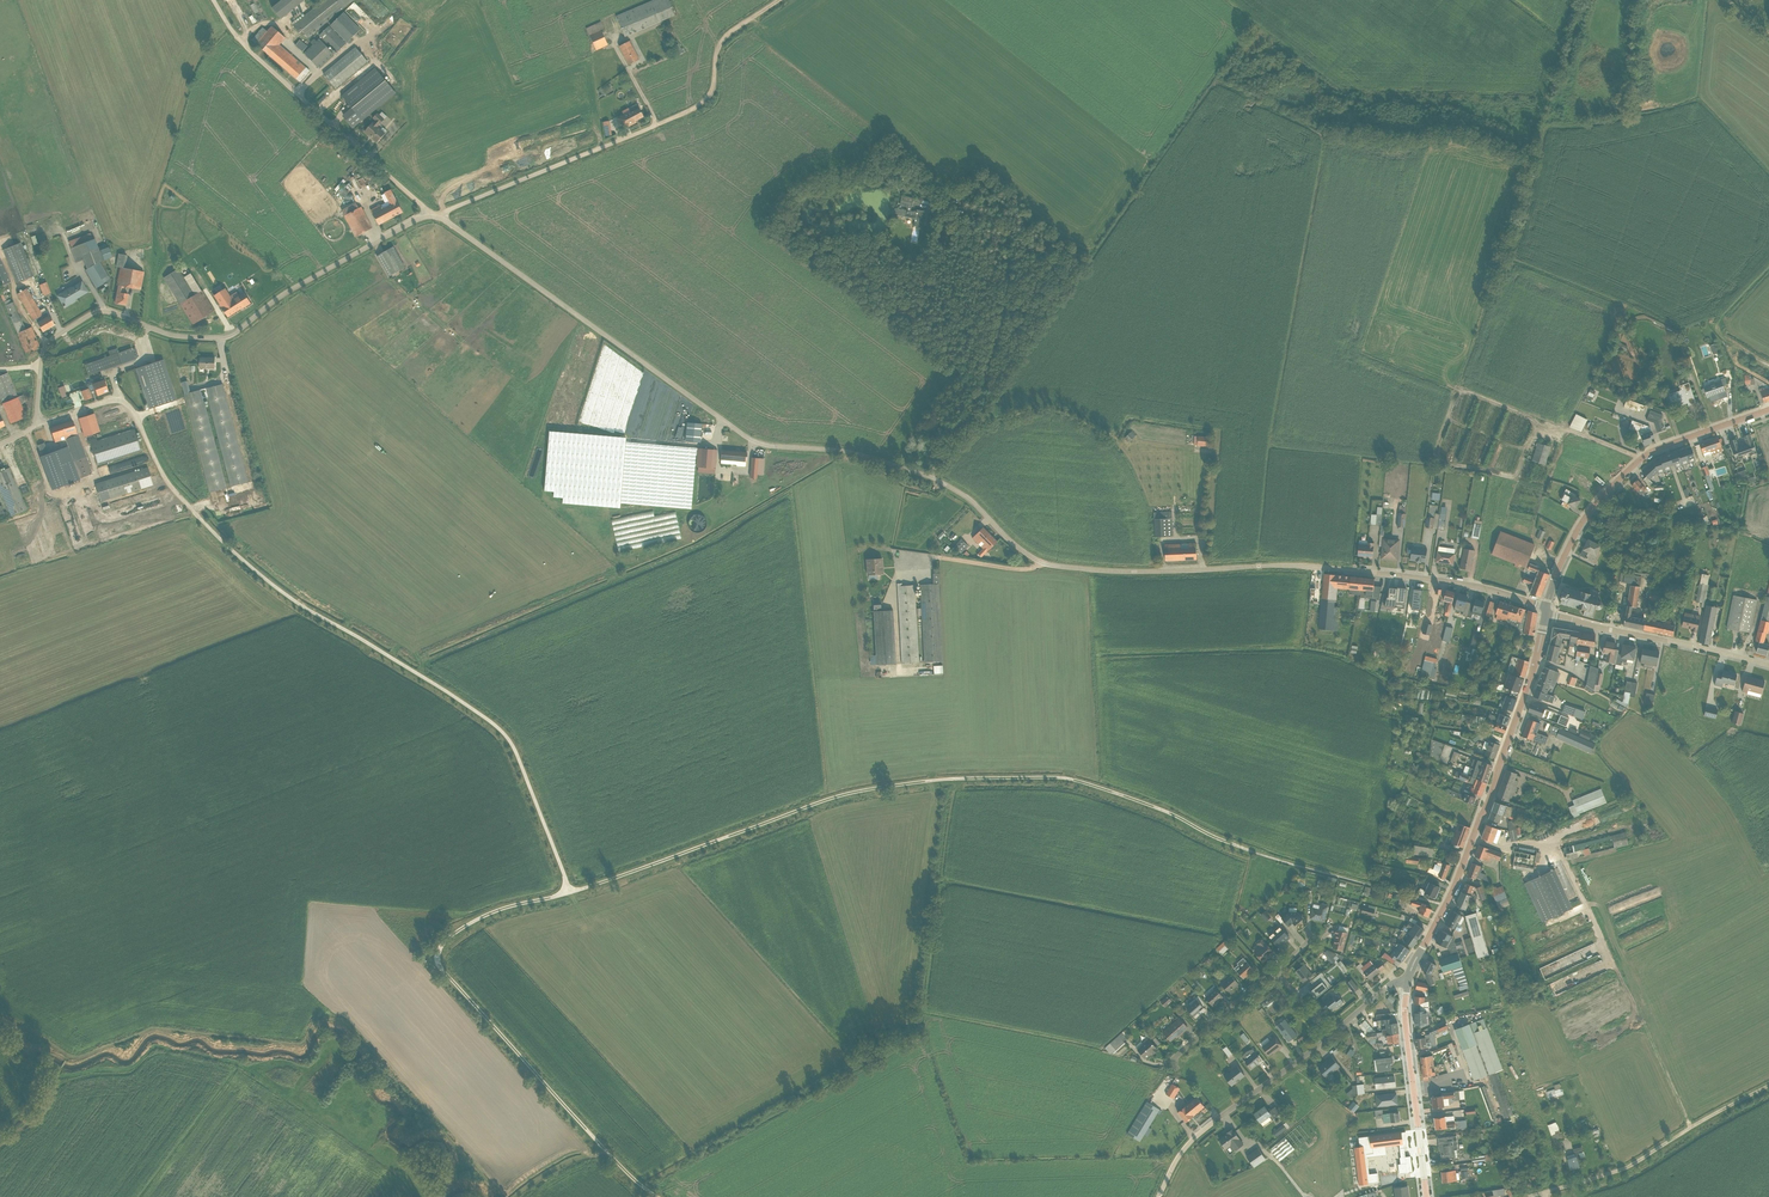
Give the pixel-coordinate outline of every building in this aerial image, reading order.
[(304,1),(304,0),(282,0),(272,8),(281,19),(304,1)] [(293,26),(298,32),(301,30),(308,38),(354,0),(324,0),(293,26)] [(615,16),(625,37),(674,16),(668,0),(653,0),(615,16)] [(344,13),(330,26),(347,43),(350,45),(353,42),(351,39),(361,30),(344,13)] [(601,22),(586,29),(596,50),(607,45),(601,30),(604,29),(601,22)] [(336,53),(346,44),(329,26),(319,36),(336,53)] [(263,28),(252,41),(285,69),(295,58),(280,45),(285,38),(272,27),(271,27),(267,31),(263,28)] [(334,55),(319,39),(316,42),(314,39),(310,43),(312,45),(304,53),(319,69),(334,55)] [(300,40),(295,46),(303,52),(308,46),(300,40)] [(629,41),(619,47),(629,65),(639,60),(629,41)] [(368,63),(356,48),(324,74),(335,89),(351,77),(357,71),(368,63)] [(310,71),(295,58),(285,69),(300,82),(310,71)] [(351,108),(362,121),(396,93),(375,68),(342,96),(351,108)] [(362,121),(351,108),(342,116),(353,129),(358,125),(358,124),(362,121)] [(623,114),(617,118),(623,129),(636,122),(635,121),(643,117),(638,108),(630,113),(628,108),(622,112),(623,114)] [(372,123),(364,131),(377,143),(378,141),(379,142),(380,140),(380,139),(387,132),(386,131),(384,128),(382,128),(381,130),(378,127),(384,120),(377,113),(373,118),(375,121),(373,123),(372,123)] [(338,192),(344,198),(349,192),(345,189),(346,187),(344,185),(342,187),(338,192)] [(371,210),(378,225),(403,212),(391,190),(384,193),(385,194),(381,196),(385,203),(381,205),(371,210)] [(337,200),(338,202),(339,202),(340,205),(341,206),(345,203),(343,201),(341,198),(340,197),(338,195),(336,197),(337,199),(337,200)] [(907,207),(906,210),(895,208),(893,215),(914,220),(913,226),(920,227),(923,211),(916,210),(916,212),(911,211),(913,199),(901,196),(899,205),(907,207)] [(356,203),(342,210),(356,237),(372,228),(361,207),(359,208),(356,203)] [(188,209),(183,214),(188,218),(190,216),(192,217),(194,215),(188,209)] [(194,215),(185,227),(193,234),(203,221),(194,215)] [(70,249),(76,263),(82,260),(86,269),(85,271),(96,288),(110,280),(100,262),(111,257),(108,248),(99,251),(94,237),(91,238),(89,233),(68,242),(71,248),(70,249)] [(20,243),(2,250),(16,283),(34,276),(20,243)] [(405,267),(393,247),(377,256),(389,277),(405,267)] [(118,285),(114,303),(125,305),(127,294),(122,293),(124,287),(140,290),(144,272),(124,269),(127,256),(118,254),(115,267),(120,267),(116,285),(118,285)] [(0,260),(0,294),(1,296),(0,296),(3,302),(6,300),(6,299),(8,299),(6,295),(4,295),(4,294),(10,291),(7,286),(6,284),(10,282),(0,260)] [(179,269),(164,278),(193,325),(212,313),(215,311),(202,290),(202,291),(191,273),(184,278),(179,269)] [(234,271),(226,276),(229,282),(238,277),(234,271)] [(223,274),(205,285),(210,293),(228,282),(223,274)] [(57,295),(57,296),(64,307),(74,301),(74,299),(87,292),(80,281),(61,293),(61,292),(57,295)] [(43,296),(50,293),(46,282),(39,285),(43,296)] [(41,318),(43,316),(26,288),(17,294),(38,329),(40,328),(42,332),(48,328),(41,318)] [(231,296),(226,289),(215,296),(214,296),(228,317),(243,307),(244,308),(251,303),(244,293),(240,295),(237,292),(231,296)] [(9,299),(3,302),(25,354),(38,349),(38,348),(39,347),(31,327),(25,330),(21,319),(21,320),(13,302),(11,303),(9,299)] [(53,325),(47,314),(43,316),(41,318),(48,328),(53,325)] [(598,346),(579,422),(634,436),(642,402),(631,400),(639,365),(614,359),(616,351),(598,346)] [(131,348),(84,365),(88,375),(103,370),(104,372),(135,360),(134,359),(135,359),(131,348)] [(215,358),(199,357),(199,368),(215,369),(215,358)] [(163,360),(135,368),(149,409),(176,400),(163,360)] [(1,403),(17,396),(7,373),(0,376),(0,400),(1,403)] [(1688,406),(1696,404),(1685,373),(1678,375),(1679,379),(1677,379),(1678,381),(1677,381),(1679,386),(1680,391),(1668,395),(1673,408),(1687,403),(1688,406)] [(1705,392),(1707,397),(1724,391),(1723,387),(1726,385),(1725,378),(1720,380),(1720,381),(1703,387),(1704,388),(1701,390),(1702,394),(1705,392)] [(93,383),(92,382),(86,384),(87,389),(80,391),(84,401),(92,398),(90,392),(95,390),(97,396),(108,392),(103,380),(93,383)] [(209,492),(227,488),(204,398),(208,397),(231,487),(249,482),(223,385),(191,392),(188,381),(182,383),(185,394),(184,394),(209,492)] [(1759,389),(1763,402),(1768,401),(1768,389),(1764,390),(1764,388),(1759,389)] [(29,410),(22,395),(2,403),(11,423),(25,417),(23,413),(29,410)] [(1643,411),(1645,406),(1626,399),(1624,406),(1637,411),(1638,408),(1643,411)] [(1663,415),(1650,410),(1647,421),(1654,423),(1657,432),(1665,430),(1661,419),(1663,415)] [(87,441),(101,436),(99,432),(100,432),(94,414),(78,419),(83,437),(86,436),(87,441)] [(1587,420),(1576,414),(1569,427),(1581,432),(1587,420)] [(80,478),(92,473),(77,434),(76,435),(72,420),(49,428),(55,442),(65,438),(80,478)] [(1650,427),(1632,420),(1629,429),(1637,432),(1636,435),(1638,440),(1642,438),(1644,445),(1652,442),(1650,439),(1654,438),(1650,427)] [(701,424),(687,423),(686,441),(700,443),(701,424)] [(97,465),(141,452),(139,447),(141,446),(139,441),(138,442),(134,429),(97,441),(96,439),(89,441),(97,465)] [(620,508),(626,438),(549,431),(544,491),(553,491),(553,497),(563,498),(562,503),(620,508)] [(1137,435),(1132,431),(1125,439),(1129,443),(1137,435)] [(1752,443),(1749,434),(1743,436),(1746,445),(1738,448),(1735,439),(1730,441),(1732,450),(1735,458),(1736,461),(1743,458),(1742,455),(1748,453),(1749,456),(1756,453),(1755,450),(1753,442),(1752,443)] [(1209,447),(1210,437),(1199,436),(1195,436),(1194,445),(1198,445),(1198,446),(1209,447)] [(1717,438),(1699,444),(1704,458),(1722,451),(1720,446),(1723,445),(1721,438),(1718,439),(1717,438)] [(621,503),(691,509),(696,448),(626,442),(621,503)] [(52,490),(80,480),(67,446),(47,454),(44,443),(38,445),(41,456),(39,457),(52,490)] [(1537,443),(1532,461),(1545,464),(1551,447),(1537,443)] [(697,473),(715,474),(717,450),(698,448),(697,455),(696,455),(696,467),(698,467),(697,473)] [(1684,451),(1688,463),(1696,461),(1691,448),(1684,451)] [(722,450),(720,464),(736,465),(737,466),(744,467),(745,465),(746,452),(722,450)] [(1688,463),(1684,451),(1678,453),(1682,465),(1688,463)] [(1675,468),(1682,465),(1678,453),(1677,452),(1671,454),(1665,456),(1659,458),(1660,459),(1664,472),(1671,469),(1670,466),(1674,465),(1675,468)] [(759,458),(752,457),(750,478),(756,479),(759,458)] [(1602,459),(1593,479),(1596,481),(1594,486),(1596,487),(1597,485),(1601,486),(1606,474),(1611,477),(1616,465),(1602,459)] [(1653,462),(1657,473),(1657,474),(1664,472),(1660,459),(1653,462)] [(1653,462),(1642,472),(1646,477),(1643,479),(1649,486),(1652,483),(1649,480),(1657,473),(1653,462)] [(1708,474),(1709,474),(1707,466),(1701,468),(1703,476),(1704,476),(1708,474)] [(100,501),(153,485),(147,467),(94,484),(100,501)] [(26,509),(8,468),(0,471),(0,514),(9,510),(11,516),(26,509)] [(1736,479),(1746,476),(1744,470),(1734,474),(1736,479)] [(1714,489),(1708,474),(1704,476),(1705,478),(1705,477),(1710,490),(1714,489)] [(1380,491),(1389,492),(1389,480),(1381,480),(1380,491)] [(1633,489),(1636,493),(1636,492),(1640,494),(1645,489),(1637,480),(1631,485),(1634,489),(1633,489)] [(1405,489),(1405,481),(1393,481),(1393,489),(1405,489)] [(1576,508),(1580,500),(1575,497),(1576,495),(1566,489),(1560,499),(1564,501),(1561,505),(1568,509),(1570,505),(1576,508)] [(1431,499),(1439,501),(1440,493),(1432,492),(1431,499)] [(143,501),(144,508),(157,506),(156,498),(143,501)] [(69,502),(84,545),(92,542),(78,499),(69,502)] [(1394,513),(1393,526),(1404,528),(1407,506),(1399,505),(1399,513),(1394,513)] [(1437,529),(1440,515),(1435,514),(1436,506),(1430,505),(1429,517),(1427,517),(1426,527),(1437,529)] [(109,512),(112,518),(121,514),(118,507),(109,512)] [(608,519),(614,549),(676,537),(671,511),(651,515),(650,511),(608,519)] [(1172,512),(1155,512),(1155,519),(1154,519),(1155,537),(1173,536),(1173,518),(1172,518),(1172,512)] [(1440,513),(1440,515),(1437,529),(1444,530),(1446,514),(1440,513)] [(1371,514),(1370,524),(1376,524),(1376,525),(1381,525),(1382,515),(1377,514),(1377,515),(1371,514)] [(49,529),(56,527),(52,517),(46,520),(49,529)] [(1471,538),(1479,539),(1482,521),(1479,521),(1480,517),(1477,517),(1476,520),(1474,520),(1471,538)] [(1382,547),(1381,558),(1385,559),(1385,558),(1389,559),(1388,560),(1398,560),(1400,539),(1383,538),(1383,535),(1384,535),(1385,527),(1384,526),(1381,525),(1379,547),(1382,547)] [(982,528),(972,538),(986,551),(996,541),(982,528)] [(1536,538),(1541,540),(1545,532),(1540,529),(1536,538)] [(1534,545),(1500,532),(1492,554),(1526,568),(1534,545)] [(961,539),(952,548),(959,555),(968,546),(961,539)] [(1601,546),(1588,539),(1579,555),(1591,561),(1593,557),(1595,558),(1601,546)] [(1359,544),(1358,556),(1368,557),(1367,558),(1372,558),(1374,543),(1368,542),(1368,541),(1359,540),(1359,544)] [(1551,550),(1554,542),(1549,540),(1546,548),(1551,550)] [(1196,543),(1165,544),(1165,561),(1197,559),(1196,543)] [(1412,547),(1410,560),(1417,561),(1416,562),(1421,562),(1425,562),(1427,549),(1412,547)] [(1439,547),(1437,562),(1453,564),(1455,549),(1439,547)] [(1464,548),(1460,568),(1471,570),(1475,550),(1464,548)] [(882,559),(866,559),(867,575),(883,574),(882,559)] [(1619,582),(1631,584),(1630,585),(1627,606),(1636,607),(1637,607),(1641,577),(1652,579),(1653,570),(1648,569),(1647,574),(1635,572),(1634,574),(1621,572),(1622,563),(1617,562),(1614,585),(1619,586),(1619,582)] [(1534,581),(1545,586),(1549,574),(1539,570),(1540,567),(1530,563),(1527,569),(1537,573),(1534,581)] [(940,584),(939,574),(932,574),(933,584),(919,585),(921,608),(917,608),(917,615),(921,615),(924,662),(943,661),(938,583),(940,584)] [(1362,578),(1324,574),(1319,629),(1338,631),(1340,599),(1335,599),(1336,588),(1361,590),(1362,578)] [(1699,583),(1695,602),(1702,603),(1701,607),(1705,608),(1705,605),(1706,605),(1709,585),(1708,584),(1709,575),(1702,574),(1700,583),(1699,583)] [(1541,597),(1545,586),(1534,581),(1525,577),(1523,581),(1533,585),(1530,593),(1541,597)] [(1362,578),(1361,590),(1366,591),(1365,595),(1372,596),(1372,599),(1378,599),(1381,586),(1374,586),(1374,579),(1362,578)] [(902,583),(897,583),(901,663),(918,662),(914,585),(902,586),(902,583)] [(1755,641),(1759,642),(1756,652),(1766,655),(1768,645),(1768,644),(1764,643),(1766,633),(1768,634),(1768,629),(1768,584),(1755,641)] [(1559,596),(1559,597),(1560,597),(1560,599),(1561,599),(1560,604),(1563,604),(1564,605),(1565,605),(1566,605),(1567,605),(1568,606),(1569,606),(1570,606),(1572,606),(1572,607),(1573,607),(1574,607),(1576,607),(1576,608),(1584,610),(1583,614),(1592,617),(1595,609),(1597,610),(1599,610),(1601,609),(1602,608),(1602,607),(1603,606),(1602,604),(1602,603),(1601,602),(1597,600),(1600,591),(1590,589),(1589,593),(1564,586),(1563,591),(1562,591),(1562,592),(1561,591),(1560,593),(1562,593),(1561,596),(1559,596)] [(1406,588),(1397,587),(1397,588),(1389,587),(1388,597),(1387,597),(1385,606),(1404,608),(1406,588)] [(1710,587),(1708,597),(1715,598),(1717,588),(1710,587)] [(1423,590),(1413,589),(1411,609),(1420,610),(1423,590)] [(1455,592),(1446,590),(1443,601),(1447,602),(1445,612),(1446,612),(1445,615),(1448,616),(1449,613),(1455,592)] [(1649,601),(1665,604),(1666,592),(1651,590),(1649,600),(1649,601)] [(1462,615),(1467,616),(1470,603),(1467,602),(1468,597),(1464,596),(1464,595),(1458,593),(1454,609),(1463,612),(1462,615)] [(1733,595),(1727,628),(1750,633),(1756,600),(1733,595)] [(1667,604),(1681,606),(1682,599),(1668,596),(1667,604)] [(1472,614),(1481,616),(1483,606),(1485,606),(1486,601),(1480,599),(1480,600),(1475,599),(1474,604),(1470,603),(1467,616),(1471,618),(1472,614)] [(1486,615),(1490,617),(1494,603),(1490,601),(1486,615)] [(1514,628),(1518,629),(1524,612),(1525,609),(1500,601),(1496,614),(1497,615),(1496,618),(1506,622),(1506,621),(1508,622),(1507,624),(1514,626),(1514,628)] [(1706,605),(1699,642),(1709,644),(1717,608),(1706,605)] [(1636,607),(1627,606),(1623,625),(1642,630),(1646,616),(1647,609),(1643,608),(1642,613),(1643,613),(1642,619),(1634,617),(1636,607)] [(876,665),(896,664),(893,610),(873,611),(876,665)] [(1527,613),(1524,612),(1518,629),(1517,632),(1534,635),(1538,613),(1528,610),(1527,613)] [(1685,612),(1682,626),(1692,629),(1691,631),(1696,632),(1697,630),(1700,616),(1685,612)] [(1646,616),(1642,630),(1672,636),(1674,626),(1671,625),(1672,621),(1646,616)] [(1562,637),(1570,639),(1571,630),(1554,627),(1553,629),(1551,638),(1562,640),(1562,637)] [(1578,644),(1579,632),(1571,630),(1570,639),(1569,646),(1577,647),(1577,646),(1578,644)] [(1595,634),(1579,632),(1578,644),(1593,647),(1595,634)] [(1561,643),(1562,640),(1551,638),(1550,645),(1563,648),(1564,644),(1561,643)] [(1616,643),(1605,641),(1602,653),(1606,654),(1605,661),(1610,662),(1610,663),(1615,664),(1618,650),(1614,649),(1616,643)] [(1562,653),(1563,648),(1550,645),(1549,645),(1547,652),(1558,655),(1559,652),(1562,653)] [(1622,651),(1618,650),(1615,664),(1620,665),(1621,661),(1633,663),(1636,648),(1623,645),(1622,651)] [(1577,646),(1577,647),(1576,659),(1579,661),(1580,657),(1588,658),(1590,648),(1577,646)] [(1656,666),(1659,652),(1643,649),(1640,663),(1644,664),(1643,667),(1651,669),(1652,665),(1656,666)] [(1547,652),(1546,659),(1555,661),(1554,663),(1559,664),(1561,658),(1557,657),(1558,655),(1547,652)] [(1528,665),(1529,662),(1512,656),(1507,673),(1509,674),(1512,675),(1512,674),(1525,677),(1528,665)] [(1430,677),(1434,662),(1424,660),(1421,674),(1430,677)] [(1594,690),(1597,673),(1598,668),(1590,665),(1586,684),(1594,690)] [(1544,667),(1535,690),(1547,694),(1550,685),(1554,686),(1559,673),(1544,667)] [(1734,685),(1737,675),(1723,671),(1723,672),(1718,671),(1714,685),(1722,687),(1723,682),(1734,685)] [(1597,673),(1594,690),(1594,691),(1599,692),(1600,685),(1600,686),(1603,674),(1597,673)] [(1503,691),(1518,696),(1524,679),(1512,675),(1509,674),(1505,685),(1503,684),(1500,685),(1497,683),(1495,688),(1503,691)] [(1760,697),(1765,681),(1751,677),(1746,676),(1742,691),(1747,693),(1747,694),(1760,697)] [(1591,693),(1594,690),(1586,684),(1584,688),(1591,693)] [(1422,697),(1422,691),(1414,690),(1414,699),(1418,699),(1418,696),(1422,697)] [(1547,694),(1535,690),(1533,696),(1552,703),(1555,696),(1547,694)] [(1457,693),(1446,691),(1444,698),(1455,701),(1457,693)] [(1512,711),(1518,696),(1503,691),(1502,695),(1506,696),(1504,701),(1501,700),(1499,706),(1512,711)] [(1630,696),(1630,693),(1625,691),(1622,702),(1616,699),(1615,701),(1627,708),(1630,696)] [(1645,700),(1653,702),(1654,695),(1646,693),(1645,700)] [(1482,697),(1471,695),(1470,703),(1481,705),(1482,697)] [(1424,701),(1417,713),(1422,716),(1429,704),(1424,701)] [(1549,710),(1531,704),(1528,711),(1547,718),(1549,710)] [(1565,704),(1562,711),(1582,719),(1585,711),(1565,704)] [(1718,710),(1706,707),(1704,716),(1715,719),(1718,710)] [(1490,714),(1488,718),(1507,725),(1510,717),(1503,715),(1504,711),(1497,709),(1496,713),(1499,714),(1498,717),(1490,714)] [(1603,711),(1616,718),(1617,715),(1609,711),(1605,709),(1603,711)] [(1740,725),(1743,714),(1737,711),(1735,711),(1731,722),(1740,725)] [(1557,723),(1566,726),(1569,718),(1560,714),(1557,723)] [(1484,723),(1485,717),(1474,715),(1473,721),(1475,721),(1475,722),(1484,723)] [(1487,719),(1485,724),(1495,728),(1494,730),(1504,733),(1507,726),(1487,719)] [(1529,719),(1522,736),(1545,745),(1548,737),(1537,733),(1540,723),(1529,719)] [(1595,744),(1551,724),(1548,730),(1550,731),(1549,733),(1556,736),(1555,737),(1591,753),(1595,744)] [(1589,740),(1591,735),(1581,731),(1579,735),(1589,740)] [(1438,762),(1445,744),(1431,739),(1430,758),(1438,762)] [(1484,754),(1495,758),(1500,745),(1489,741),(1489,743),(1485,741),(1482,748),(1486,749),(1484,754)] [(1451,760),(1456,762),(1459,753),(1454,751),(1451,760)] [(1475,778),(1486,783),(1492,766),(1492,765),(1474,759),(1470,768),(1466,766),(1463,773),(1469,776),(1475,778)] [(1411,774),(1413,770),(1415,766),(1414,765),(1410,767),(1409,766),(1407,771),(1411,774)] [(1413,770),(1421,774),(1424,770),(1415,765),(1415,766),(1413,770)] [(1467,782),(1469,776),(1463,773),(1457,770),(1454,776),(1459,778),(1467,782)] [(1506,770),(1496,797),(1510,803),(1518,781),(1515,780),(1516,778),(1517,776),(1516,776),(1517,774),(1506,770)] [(1486,783),(1475,778),(1470,791),(1481,796),(1486,783)] [(1446,792),(1473,804),(1476,797),(1475,797),(1465,793),(1464,796),(1448,788),(1446,792)] [(1579,813),(1607,802),(1601,788),(1573,800),(1574,804),(1569,807),(1573,817),(1580,814),(1579,813)] [(1511,807),(1495,801),(1492,811),(1504,815),(1504,816),(1514,820),(1515,818),(1510,816),(1512,810),(1513,808),(1511,807)] [(1453,818),(1434,809),(1431,814),(1450,823),(1453,818)] [(1504,815),(1492,811),(1489,818),(1501,823),(1503,820),(1502,820),(1504,816),(1504,815)] [(1514,820),(1507,821),(1509,831),(1516,830),(1514,820)] [(1386,837),(1390,838),(1394,823),(1390,822),(1386,837)] [(1462,847),(1470,828),(1459,823),(1451,843),(1454,844),(1453,845),(1454,847),(1455,848),(1456,848),(1458,848),(1459,847),(1460,846),(1462,847)] [(1501,830),(1486,825),(1482,838),(1497,843),(1501,830)] [(1518,840),(1516,830),(1509,831),(1511,842),(1518,840)] [(1564,848),(1561,849),(1561,851),(1565,850),(1567,860),(1628,844),(1625,832),(1564,847),(1564,848)] [(1415,839),(1413,853),(1434,858),(1436,842),(1415,839)] [(1384,841),(1383,848),(1404,851),(1405,845),(1384,841)] [(1489,848),(1479,845),(1475,856),(1489,862),(1491,857),(1499,861),(1502,853),(1489,848)] [(1514,856),(1512,867),(1533,872),(1535,862),(1539,862),(1541,853),(1537,852),(1537,851),(1516,846),(1516,847),(1514,846),(1513,851),(1515,851),(1514,856)] [(1407,855),(1406,862),(1418,864),(1418,860),(1429,862),(1429,858),(1407,855)] [(1427,872),(1444,879),(1449,864),(1443,863),(1442,861),(1437,860),(1437,864),(1436,864),(1433,869),(1429,867),(1427,872)] [(1472,863),(1467,876),(1476,879),(1476,877),(1488,881),(1486,874),(1481,872),(1483,867),(1472,863)] [(1554,869),(1524,883),(1543,922),(1572,908),(1554,869)] [(1296,884),(1303,888),(1305,885),(1305,875),(1298,880),(1296,884)] [(1420,888),(1418,893),(1423,895),(1423,896),(1429,898),(1430,895),(1435,898),(1435,897),(1436,897),(1440,889),(1440,888),(1439,887),(1440,887),(1437,887),(1440,881),(1428,876),(1425,881),(1429,882),(1425,890),(1420,888)] [(1465,883),(1461,892),(1472,896),(1471,899),(1472,900),(1475,901),(1476,901),(1478,896),(1473,893),(1475,887),(1465,883)] [(1476,888),(1481,900),(1486,898),(1481,886),(1476,888)] [(1506,896),(1502,886),(1497,888),(1496,886),(1491,888),(1496,901),(1506,896)] [(1461,892),(1456,904),(1466,909),(1469,903),(1471,903),(1472,900),(1471,899),(1472,896),(1461,892)] [(1422,903),(1413,899),(1412,900),(1401,896),(1398,905),(1405,907),(1407,903),(1411,905),(1420,908),(1418,912),(1428,917),(1432,909),(1427,907),(1428,905),(1422,903)] [(1476,912),(1478,919),(1483,918),(1481,911),(1479,911),(1476,901),(1475,901),(1474,903),(1476,912)] [(1310,918),(1324,921),(1328,904),(1322,903),(1322,904),(1321,904),(1320,910),(1313,908),(1310,918)] [(1361,913),(1373,916),(1375,910),(1363,907),(1361,913)] [(1266,921),(1271,917),(1265,910),(1260,915),(1266,921)] [(1452,911),(1445,924),(1457,931),(1459,931),(1460,931),(1461,930),(1462,928),(1462,927),(1462,926),(1461,925),(1464,919),(1463,918),(1463,917),(1462,916),(1463,913),(1458,910),(1456,913),(1452,911)] [(1292,923),(1295,925),(1299,921),(1300,922),(1301,920),(1301,919),(1303,918),(1297,912),(1289,911),(1282,918),(1278,914),(1275,916),(1281,923),(1284,921),(1289,926),(1292,923)] [(1477,958),(1489,955),(1478,919),(1476,912),(1465,916),(1471,937),(1475,951),(1477,958)] [(1498,927),(1503,925),(1500,916),(1495,918),(1498,927)] [(1406,933),(1417,939),(1424,929),(1415,923),(1415,924),(1410,921),(1406,927),(1409,929),(1406,933)] [(1280,926),(1269,936),(1279,947),(1289,937),(1280,926)] [(1343,951),(1348,933),(1336,929),(1335,934),(1337,934),(1333,948),(1343,951)] [(1442,930),(1436,942),(1449,949),(1451,955),(1458,953),(1457,949),(1455,943),(1453,936),(1442,930)] [(1417,939),(1406,933),(1402,931),(1398,937),(1412,947),(1417,939)] [(1468,953),(1475,951),(1471,937),(1464,939),(1468,953)] [(1217,948),(1222,954),(1235,943),(1232,939),(1229,941),(1225,940),(1217,948)] [(1254,951),(1263,961),(1274,952),(1262,939),(1257,944),(1259,947),(1254,951)] [(1455,943),(1457,949),(1464,947),(1462,941),(1455,943)] [(1397,957),(1402,961),(1410,950),(1402,945),(1391,942),(1391,945),(1396,946),(1389,955),(1395,960),(1397,957)] [(1349,946),(1348,946),(1346,955),(1359,952),(1361,952),(1361,950),(1352,947),(1353,945),(1350,944),(1349,946)] [(1388,963),(1391,959),(1381,951),(1378,955),(1388,963)] [(1333,962),(1338,957),(1334,953),(1329,957),(1333,962)] [(1463,969),(1458,953),(1451,955),(1439,959),(1444,975),(1452,972),(1451,971),(1452,971),(1453,972),(1454,972),(1463,969)] [(1238,964),(1234,968),(1237,971),(1243,978),(1254,969),(1247,962),(1243,957),(1237,963),(1238,964)] [(1424,974),(1429,986),(1435,983),(1431,974),(1436,965),(1426,960),(1421,969),(1428,973),(1424,974)] [(1370,961),(1361,969),(1369,979),(1384,967),(1380,961),(1375,965),(1374,963),(1373,964),(1370,961)] [(1203,973),(1204,972),(1198,965),(1196,967),(1199,970),(1200,970),(1203,973)] [(1300,978),(1303,982),(1309,978),(1311,980),(1318,975),(1315,972),(1312,974),(1304,965),(1295,971),(1301,978),(1300,978)] [(1468,984),(1463,969),(1454,972),(1457,983),(1459,982),(1460,986),(1459,986),(1460,990),(1468,988),(1467,985),(1468,984)] [(1311,991),(1316,998),(1331,985),(1324,976),(1325,975),(1322,972),(1318,975),(1311,980),(1310,981),(1315,987),(1311,991)] [(1231,975),(1221,984),(1228,992),(1238,983),(1231,975)] [(1351,979),(1347,982),(1354,991),(1358,988),(1351,979)] [(1426,983),(1417,981),(1416,989),(1424,991),(1426,997),(1414,996),(1414,1003),(1419,1004),(1420,1004),(1430,1001),(1431,1000),(1426,983)] [(1215,989),(1205,998),(1213,1006),(1223,997),(1215,989)] [(1386,1000),(1392,1004),(1396,998),(1390,995),(1386,1000)] [(1161,1002),(1165,1007),(1172,1001),(1168,996),(1161,1002)] [(1186,1009),(1195,1018),(1205,1009),(1203,1006),(1206,1004),(1198,996),(1189,1004),(1191,1005),(1186,1009)] [(1329,1007),(1331,1010),(1336,1007),(1336,1008),(1344,1002),(1341,998),(1337,1001),(1332,996),(1325,1001),(1324,1000),(1320,1003),(1324,1009),(1326,1007),(1329,1007)] [(1268,1007),(1275,1001),(1273,998),(1266,1004),(1264,1002),(1262,1004),(1264,1006),(1266,1005),(1268,1007)] [(1414,1011),(1414,1017),(1415,1017),(1415,1025),(1427,1025),(1427,1011),(1429,1011),(1429,1005),(1431,1005),(1430,1001),(1420,1004),(1420,1011),(1414,1011)] [(1264,1017),(1268,1014),(1262,1007),(1259,1005),(1257,1007),(1259,1010),(1258,1010),(1264,1017)] [(1438,1015),(1444,1013),(1442,1006),(1436,1008),(1438,1015)] [(1377,1036),(1398,1033),(1397,1023),(1392,1023),(1391,1013),(1376,1014),(1378,1032),(1376,1032),(1367,1033),(1367,1034),(1367,1036),(1377,1035),(1377,1036)] [(1163,1032),(1170,1041),(1176,1036),(1177,1034),(1179,1036),(1188,1028),(1179,1018),(1163,1032)] [(1474,1080),(1487,1075),(1497,1071),(1503,1069),(1487,1027),(1486,1027),(1483,1018),(1454,1029),(1462,1049),(1468,1066),(1474,1080)] [(1285,1019),(1276,1026),(1288,1042),(1298,1035),(1285,1019)] [(1367,1033),(1376,1032),(1365,1020),(1359,1025),(1367,1034),(1367,1033)] [(1425,1037),(1415,1039),(1416,1049),(1436,1046),(1435,1034),(1448,1029),(1447,1025),(1429,1032),(1429,1034),(1424,1035),(1425,1037)] [(1135,1047),(1145,1058),(1152,1053),(1153,1054),(1158,1050),(1150,1041),(1152,1039),(1144,1030),(1143,1031),(1144,1032),(1143,1032),(1145,1034),(1145,1035),(1146,1037),(1145,1038),(1146,1038),(1142,1042),(1141,1041),(1135,1047)] [(1117,1052),(1121,1056),(1130,1049),(1123,1041),(1127,1038),(1126,1037),(1128,1036),(1124,1031),(1105,1048),(1110,1053),(1112,1052),(1112,1053),(1115,1054),(1117,1052)] [(1247,1043),(1250,1041),(1243,1032),(1240,1035),(1247,1043)] [(1399,1042),(1398,1033),(1377,1036),(1377,1035),(1367,1036),(1368,1040),(1368,1039),(1368,1041),(1370,1040),(1370,1043),(1372,1043),(1375,1043),(1376,1048),(1383,1047),(1383,1046),(1393,1045),(1393,1043),(1399,1042)] [(1153,1040),(1158,1045),(1161,1043),(1154,1035),(1151,1037),(1153,1039),(1153,1040)] [(1270,1041),(1262,1047),(1268,1055),(1277,1048),(1279,1050),(1282,1047),(1274,1035),(1269,1039),(1270,1041)] [(1434,1053),(1449,1047),(1448,1044),(1433,1050),(1434,1053)] [(1330,1055),(1334,1049),(1329,1045),(1325,1051),(1330,1055)] [(1228,1057),(1232,1054),(1226,1046),(1223,1049),(1228,1057)] [(1344,1053),(1352,1058),(1356,1052),(1351,1048),(1348,1052),(1346,1050),(1344,1053)] [(1243,1055),(1242,1058),(1248,1066),(1250,1065),(1252,1068),(1259,1063),(1260,1064),(1263,1061),(1259,1055),(1258,1056),(1252,1049),(1248,1051),(1245,1053),(1243,1055)] [(1318,1069),(1327,1078),(1336,1070),(1340,1067),(1331,1056),(1326,1060),(1325,1061),(1327,1062),(1323,1065),(1323,1064),(1318,1069)] [(1421,1057),(1422,1067),(1430,1066),(1434,1065),(1433,1056),(1421,1057)] [(1383,1059),(1374,1060),(1376,1071),(1391,1069),(1390,1062),(1392,1062),(1392,1057),(1383,1059)] [(1516,1076),(1518,1075),(1510,1063),(1508,1064),(1516,1076)] [(1227,1072),(1223,1075),(1231,1086),(1245,1076),(1237,1066),(1228,1073),(1227,1072)] [(1430,1066),(1422,1067),(1424,1079),(1429,1078),(1429,1076),(1435,1075),(1435,1072),(1433,1072),(1432,1068),(1431,1068),(1430,1066)] [(1513,1114),(1497,1071),(1487,1075),(1504,1118),(1507,1124),(1515,1121),(1513,1115),(1513,1114)] [(1394,1076),(1374,1078),(1376,1089),(1395,1086),(1394,1076)] [(1179,1088),(1171,1083),(1165,1094),(1173,1098),(1179,1088)] [(1555,1088),(1546,1091),(1549,1099),(1563,1094),(1560,1083),(1553,1085),(1555,1088)] [(1357,1085),(1358,1094),(1359,1094),(1364,1094),(1365,1093),(1364,1084),(1357,1085)] [(1358,1094),(1357,1085),(1352,1085),(1352,1089),(1346,1094),(1349,1098),(1353,1095),(1358,1094)] [(1480,1087),(1493,1119),(1493,1118),(1494,1119),(1497,1118),(1495,1113),(1496,1112),(1492,1103),(1491,1103),(1490,1100),(1491,1100),(1486,1086),(1485,1086),(1485,1085),(1480,1087)] [(1464,1099),(1464,1090),(1459,1090),(1441,1093),(1442,1096),(1430,1097),(1431,1103),(1432,1103),(1433,1108),(1444,1106),(1443,1099),(1454,1098),(1454,1100),(1460,1099),(1464,1099)] [(1396,1093),(1376,1096),(1377,1107),(1397,1104),(1396,1093)] [(1196,1097),(1178,1112),(1185,1122),(1204,1107),(1196,1097)] [(1146,1102),(1127,1134),(1140,1142),(1144,1134),(1148,1136),(1152,1129),(1149,1128),(1158,1113),(1160,1114),(1162,1111),(1146,1102)] [(1254,1114),(1263,1126),(1271,1120),(1272,1120),(1280,1114),(1275,1107),(1269,1112),(1264,1106),(1254,1114)] [(1382,1110),(1375,1111),(1375,1119),(1383,1118),(1383,1123),(1399,1121),(1399,1112),(1383,1114),(1382,1110)] [(1433,1118),(1434,1124),(1435,1124),(1435,1129),(1451,1127),(1451,1129),(1462,1128),(1462,1129),(1467,1129),(1467,1127),(1466,1120),(1454,1121),(1454,1116),(1447,1116),(1433,1118)] [(1277,1136),(1289,1126),(1286,1122),(1274,1131),(1277,1136)] [(1556,1122),(1548,1125),(1554,1142),(1555,1142),(1558,1141),(1564,1139),(1561,1131),(1560,1132),(1557,1124),(1556,1124),(1556,1122)] [(1243,1145),(1232,1129),(1227,1133),(1227,1134),(1219,1140),(1226,1149),(1230,1146),(1234,1151),(1243,1145)] [(1370,1136),(1372,1148),(1404,1145),(1402,1133),(1370,1136)] [(1438,1138),(1441,1160),(1442,1160),(1459,1158),(1456,1136),(1439,1138),(1438,1138)] [(1364,1146),(1355,1148),(1359,1185),(1369,1184),(1364,1146)] [(1567,1159),(1570,1170),(1579,1167),(1579,1164),(1582,1163),(1581,1160),(1586,1158),(1584,1151),(1583,1152),(1581,1147),(1573,1149),(1574,1153),(1567,1156),(1568,1158),(1567,1159)] [(1266,1159),(1258,1148),(1246,1156),(1252,1164),(1248,1167),(1250,1169),(1253,1167),(1254,1168),(1266,1159)] [(1399,1148),(1387,1149),(1390,1177),(1401,1176),(1399,1148)] [(1471,1162),(1491,1160),(1490,1154),(1471,1156),(1471,1162)] [(1456,1170),(1441,1172),(1442,1183),(1457,1181),(1456,1170)] [(1462,1179),(1470,1178),(1469,1172),(1468,1172),(1468,1171),(1460,1172),(1462,1179)] [(1395,1196),(1408,1196),(1407,1187),(1394,1188),(1395,1196)]
